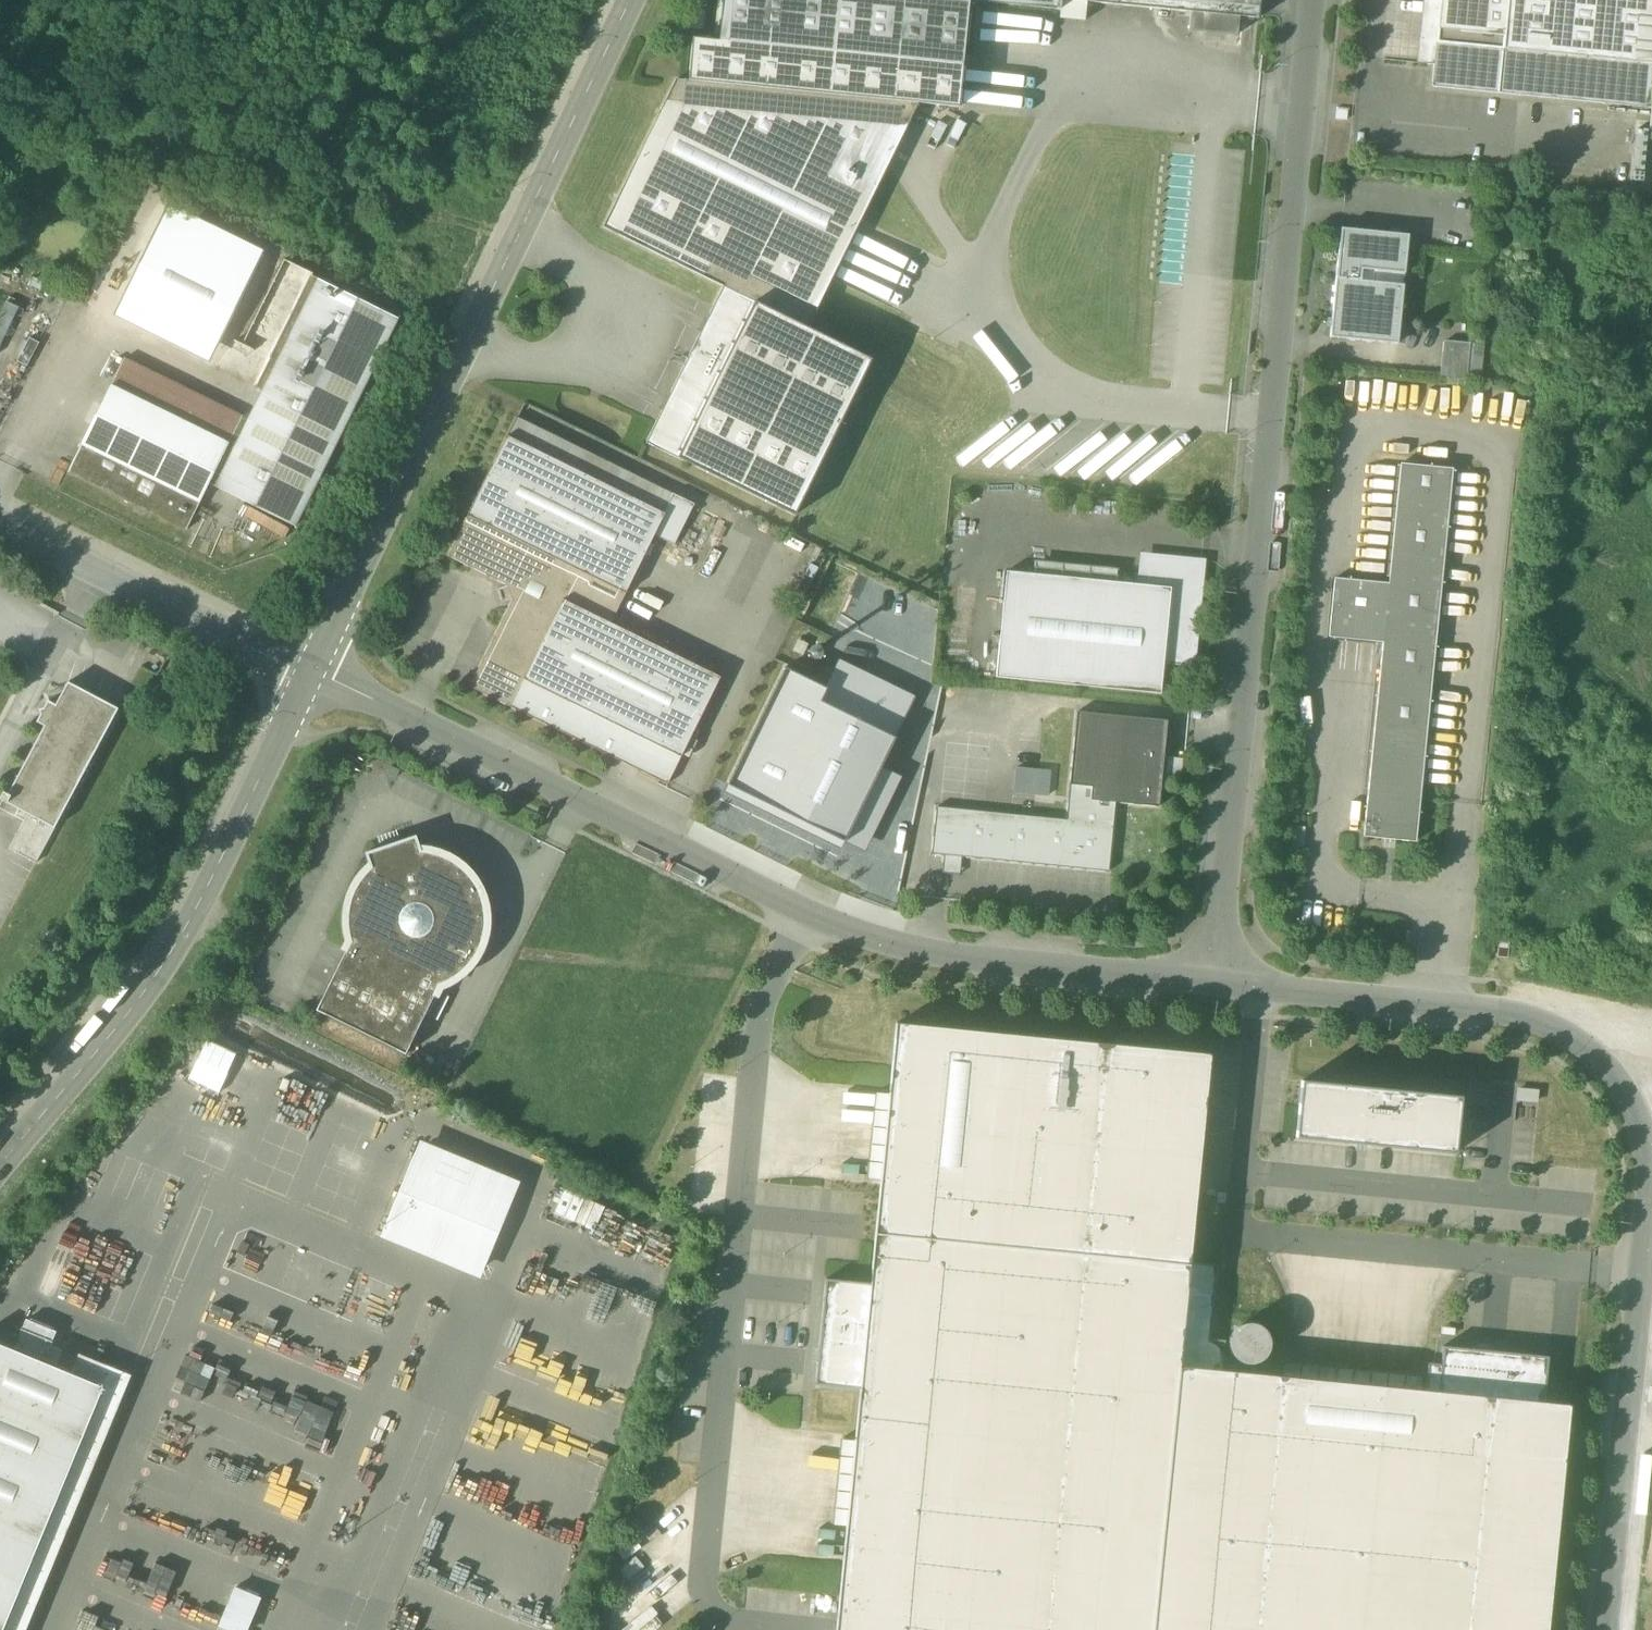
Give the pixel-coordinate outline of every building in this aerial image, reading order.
[(969,1),(969,0),(723,0),(719,41),(963,66),(969,1)] [(1057,10),(1058,0),(969,0),(969,1),(1057,10)] [(1057,10),(1061,10),(1062,0),(1259,19),(1261,0),(1058,0),(1057,10)] [(1427,65),(1433,0),(1423,0),(1416,64),(1427,65)] [(1651,89),(1651,65),(1436,44),(1440,0),(1433,0),(1427,65),(1433,66),(1431,87),(1650,109),(1651,89)] [(1436,44),(1651,65),(1651,0),(1440,0),(1436,44)] [(1349,41),(1360,42),(1361,32),(1350,31),(1349,41)] [(959,108),(963,66),(719,41),(693,39),(688,82),(918,105),(959,108)] [(918,105),(688,82),(676,80),(603,228),(723,287),(808,329),(918,105)] [(1336,279),(1403,286),(1408,236),(1341,229),(1336,279)] [(868,269),(885,277),(876,295),(896,305),(916,266),(879,248),(868,269)] [(397,320),(311,278),(313,275),(284,260),(242,345),(271,359),(256,388),(263,392),(248,420),(242,417),(228,445),(111,387),(68,473),(185,531),(208,485),(294,528),(397,320)] [(1363,341),(1398,344),(1403,286),(1336,279),(1330,338),(1363,341)] [(646,443),(795,516),(872,360),(808,329),(723,287),(646,443)] [(271,359),(242,345),(154,302),(139,331),(256,388),(271,359)] [(6,305),(0,317),(0,345),(18,310),(6,305)] [(1398,344),(1363,341),(1360,371),(1395,374),(1398,344)] [(1440,379),(1466,381),(1470,344),(1445,342),(1443,343),(1440,379)] [(228,445),(242,417),(124,359),(111,387),(228,445)] [(664,514),(673,494),(516,418),(507,437),(664,514)] [(470,687),(667,785),(720,678),(611,623),(654,535),(674,545),(694,505),(673,494),(664,514),(507,437),(448,556),(507,585),(512,601),(470,687)] [(1364,837),(1415,842),(1452,470),(1401,465),(1389,585),(1335,579),(1329,638),(1383,643),(1364,837)] [(449,508),(458,512),(463,502),(454,498),(449,508)] [(1145,558),(1142,585),(1171,588),(1164,659),(1191,662),(1201,564),(1145,558)] [(1035,561),(1034,574),(1117,583),(1118,569),(1035,561)] [(1161,694),(1164,659),(1171,588),(1142,585),(1117,583),(1034,574),(1007,572),(996,678),(1161,694)] [(793,651),(803,656),(808,645),(798,640),(793,651)] [(871,726),(891,686),(838,660),(825,688),(827,689),(821,702),(871,726)] [(827,689),(825,688),(785,668),(727,785),(845,843),(882,767),(896,738),(871,726),(821,702),(827,689)] [(27,813),(53,827),(117,709),(68,683),(56,705),(48,701),(38,722),(45,726),(9,794),(5,792),(2,800),(27,813)] [(891,686),(871,726),(896,738),(915,698),(891,686)] [(1077,712),(1070,785),(1091,787),(1089,800),(1115,803),(1159,807),(1167,721),(1077,712)] [(845,843),(865,852),(902,777),(882,767),(845,843)] [(1015,768),(1013,793),(1048,797),(1050,771),(1015,768)] [(727,785),(724,792),(841,849),(845,843),(727,785)] [(1108,872),(1115,803),(1089,800),(1091,787),(1070,785),(1066,820),(936,808),(931,855),(944,856),(943,873),(960,875),(962,858),(1108,872)] [(43,847),(53,827),(27,813),(17,833),(43,847)] [(8,849),(35,863),(43,847),(17,833),(8,849)] [(365,853),(370,868),(387,856),(405,851),(421,850),(416,836),(365,853)] [(434,996),(435,997),(440,987),(453,981),(467,970),(474,960),(481,948),(487,925),(485,906),(480,889),(471,876),(455,862),(441,854),(421,850),(405,851),(387,856),(370,868),(359,879),(350,896),(346,915),(346,928),(349,942),(344,952),(345,953),(434,996)] [(1497,958),(1507,959),(1509,943),(1498,942),(1497,958)] [(434,996),(345,953),(321,1002),(316,1011),(326,1016),(326,1015),(397,1050),(396,1050),(405,1055),(410,1045),(434,996)] [(871,1284),(860,1389),(855,1441),(847,1526),(836,1629),(1547,1629),(1570,1405),(1543,1402),(1438,1392),(1425,1390),(1420,1390),(1283,1376),(1222,1370),(1180,1366),(1190,1263),(1211,1054),(896,1023),(889,1095),(881,1180),(871,1284)] [(1296,1138),(1456,1154),(1461,1097),(1301,1081),(1296,1138)] [(881,1180),(889,1095),(877,1094),(868,1178),(881,1180)] [(379,1237),(479,1279),(520,1182),(419,1140),(379,1237)] [(1218,1265),(1190,1263),(1180,1366),(1222,1370),(1225,1341),(1210,1339),(1218,1265)] [(371,1306),(386,1272),(370,1265),(369,1265),(355,1300),(356,1300),(371,1306)] [(815,1385),(860,1389),(871,1284),(826,1279),(815,1385)] [(1249,1364),(1260,1362),(1268,1353),(1271,1342),(1266,1331),(1257,1324),(1245,1323),(1235,1329),(1229,1339),(1230,1351),(1238,1360),(1249,1364)] [(104,1387),(71,1374),(0,1345),(0,1629),(3,1629),(104,1387)] [(1442,1346),(1441,1364),(1438,1392),(1543,1402),(1548,1357),(1442,1346)] [(3,1629),(26,1629),(131,1376),(79,1354),(71,1374),(104,1387),(3,1629)] [(1425,1390),(1438,1392),(1441,1364),(1427,1363),(1425,1390)] [(1283,1376),(1420,1390),(1422,1378),(1285,1364),(1283,1376)] [(847,1526),(855,1441),(843,1440),(834,1525),(847,1526)] [(234,1586),(217,1626),(226,1629),(248,1629),(262,1598),(234,1586)] [(659,1624),(648,1608),(617,1629),(650,1629),(659,1624)]
